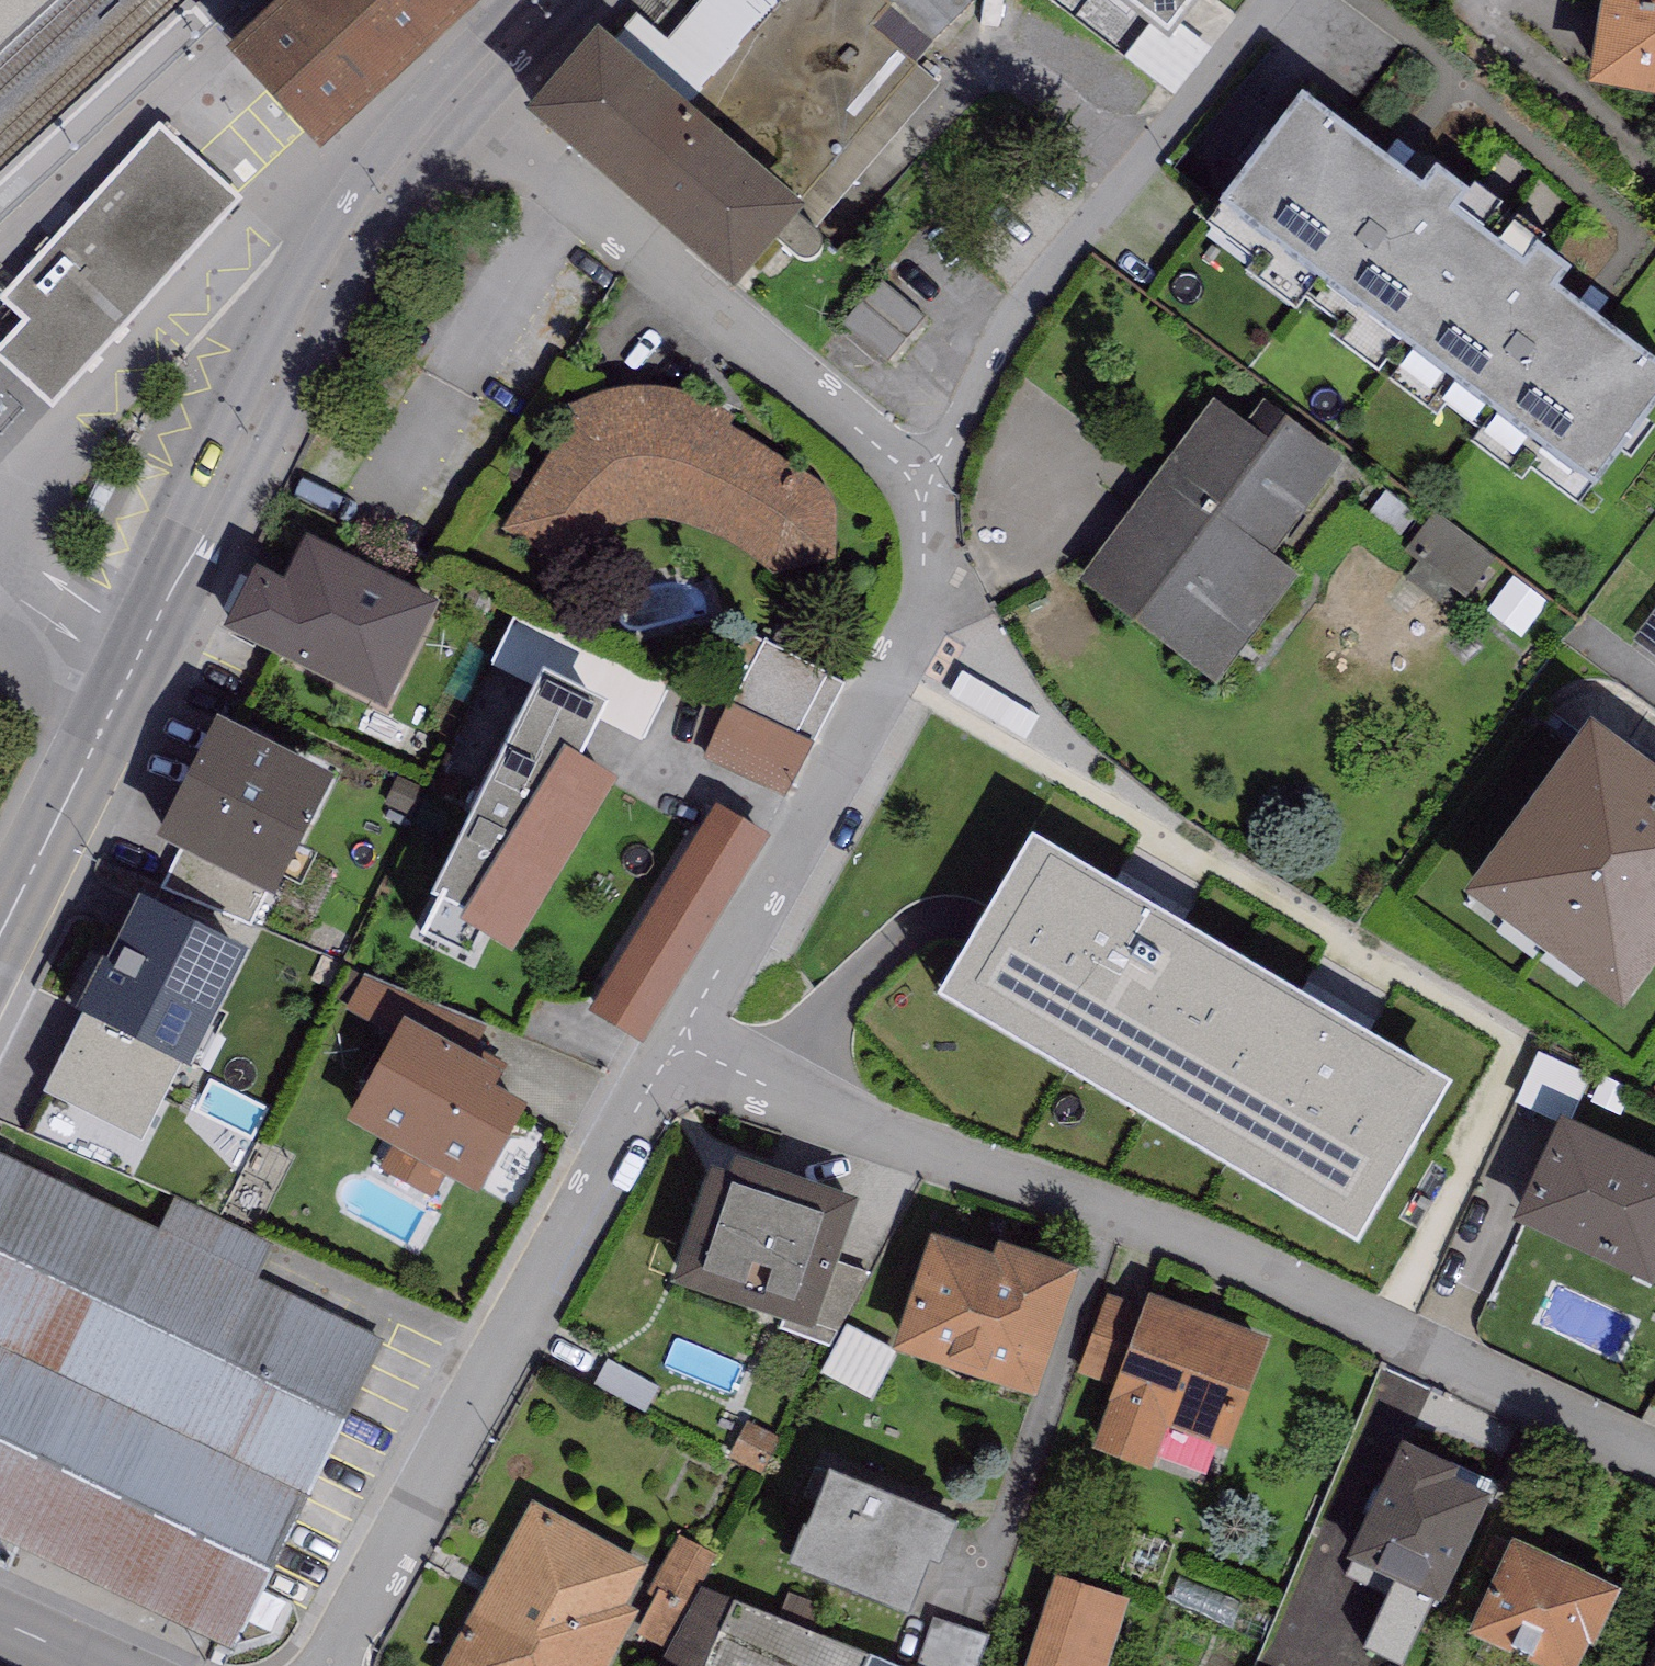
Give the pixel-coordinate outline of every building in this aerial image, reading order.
[(65,0),(0,0),(0,61),(65,0)] [(320,162),(494,0),(292,0),(226,61),(320,162)] [(884,0),(704,0),(666,44),(636,19),(609,50),(596,39),(524,124),(734,303),(761,272),(773,283),(790,262),(800,270),(803,271),(805,271),(810,271),(814,270),(817,268),(820,265),(822,261),(822,256),(821,251),(818,248),(809,240),(939,88),(914,66),(934,42),(891,6),(884,0)] [(1170,43),(1202,0),(1112,0),(1170,43)] [(1589,94),(1654,104),(1654,0),(1604,0),(1589,94)] [(1423,195),(1301,104),(1218,216),(1412,361),(1495,250),(1456,221),(1469,203),(1436,178),(1423,195)] [(240,202),(159,127),(1,300),(26,323),(0,352),(0,361),(51,408),(240,202)] [(1495,250),(1412,361),(1596,498),(1654,419),(1654,372),(1556,299),(1571,279),(1537,253),(1523,271),(1495,250)] [(884,294),(855,326),(892,358),(921,326),(884,294)] [(503,536),(581,578),(602,543),(606,537),(614,530),(625,523),(639,521),(653,521),(664,521),(680,524),(692,529),(708,534),(813,593),(830,569),(833,561),(836,552),(836,542),(837,528),(836,515),(834,502),(828,491),(729,429),(735,419),(725,413),(711,405),(697,399),(681,395),(669,394),(645,392),(629,393),(611,395),(598,397),(583,401),(576,405),(570,409),(575,420),(503,536)] [(1245,428),(1214,405),(1078,585),(1218,689),(1300,579),(1274,559),(1345,466),(1263,405),(1245,428)] [(1495,559),(1434,514),(1404,554),(1464,600),(1495,559)] [(255,574),(223,637),(386,717),(440,609),(307,543),(284,588),(255,574)] [(492,666),(536,691),(541,682),(607,714),(603,724),(642,742),(670,687),(515,620),(492,666)] [(717,700),(730,706),(813,746),(842,686),(747,639),(717,700)] [(1040,719),(963,672),(948,697),(1026,743),(1040,719)] [(565,758),(581,767),(603,724),(607,714),(541,682),(536,691),(430,906),(440,908),(421,945),(470,964),(481,945),(461,933),(565,758)] [(813,746),(730,706),(704,760),(786,800),(813,746)] [(335,785),(217,726),(156,848),(177,858),(262,901),(275,907),(335,785)] [(1592,737),(1468,907),(1624,1021),(1654,979),(1654,783),(1592,737)] [(565,758),(461,933),(481,945),(512,964),(616,788),(581,767),(565,758)] [(644,1050),(769,839),(713,806),(588,1017),(644,1050)] [(1359,1040),(1032,848),(937,1008),(1357,1254),(1452,1094),(1359,1040)] [(262,901),(177,858),(164,887),(250,927),(262,901)] [(76,1017),(81,1022),(176,1070),(188,1078),(250,961),(139,903),(76,1017)] [(81,1022),(44,1095),(139,1144),(176,1070),(81,1022)] [(502,1080),(404,1026),(347,1128),(390,1151),(380,1170),(434,1200),(444,1181),(479,1200),(527,1113),(494,1095),(502,1080)] [(1536,1054),(1514,1103),(1561,1125),(1568,1129),(1591,1079),(1536,1054)] [(1561,1125),(1514,1231),(1653,1293),(1654,1288),(1654,1167),(1568,1129),(1561,1125)] [(0,1158),(0,1541),(231,1653),(383,1341),(257,1280),(273,1247),(177,1200),(160,1236),(0,1158)] [(717,1160),(671,1292),(813,1340),(858,1208),(717,1160)] [(933,1243),(895,1358),(1035,1404),(1077,1278),(997,1252),(994,1263),(933,1243)] [(1117,1389),(1146,1307),(1107,1293),(1079,1376),(1117,1389)] [(1117,1389),(1092,1457),(1150,1478),(1166,1433),(1227,1455),(1268,1344),(1149,1301),(1146,1307),(1117,1389)] [(745,1360),(675,1328),(659,1364),(728,1395),(745,1360)] [(610,1362),(597,1386),(648,1412),(660,1389),(610,1362)] [(1348,1566),(1443,1610),(1498,1490),(1404,1446),(1348,1566)] [(956,1534),(830,1482),(807,1538),(803,1536),(786,1577),(908,1627),(931,1572),(939,1575),(956,1534)] [(445,1665),(608,1665),(635,1615),(626,1610),(648,1569),(531,1507),(445,1665)] [(718,1558),(676,1537),(644,1601),(651,1605),(635,1636),(669,1653),(703,1587),(718,1558)] [(1468,1642),(1520,1665),(1582,1665),(1589,1651),(1596,1654),(1623,1595),(1513,1545),(1468,1642)] [(1028,1665),(1107,1665),(1128,1602),(1056,1580),(1028,1665)] [(703,1587),(669,1653),(661,1665),(889,1665),(703,1587)]
